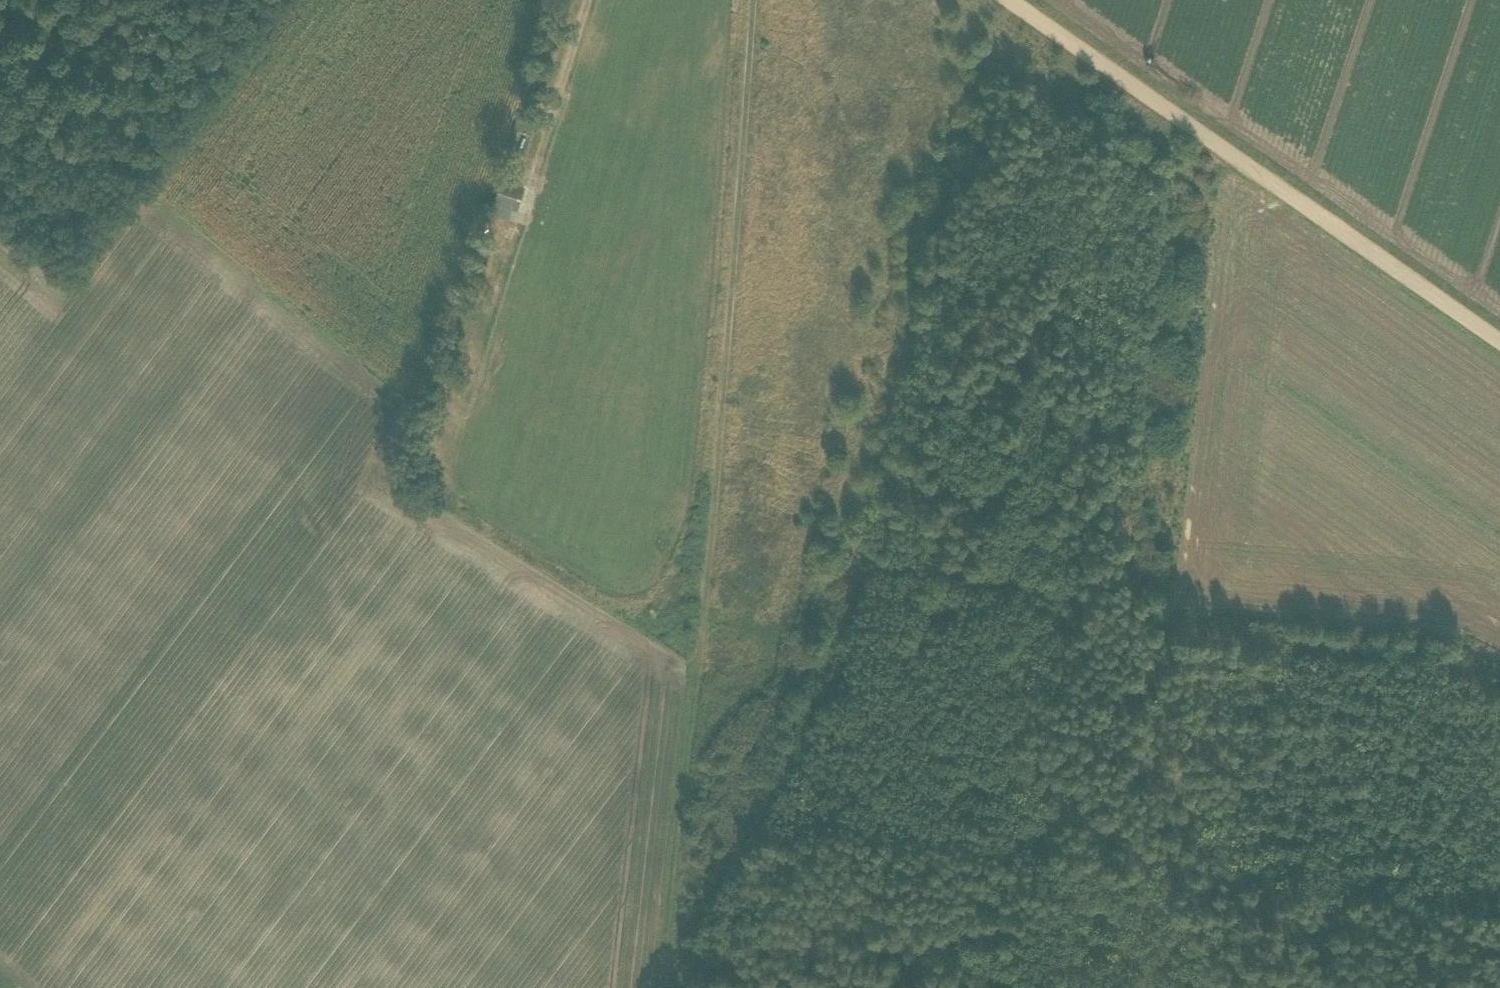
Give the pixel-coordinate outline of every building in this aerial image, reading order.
[(517,197),(521,184),(500,178),(496,190),(517,197)] [(517,215),(520,198),(494,192),(490,209),(517,215)]
